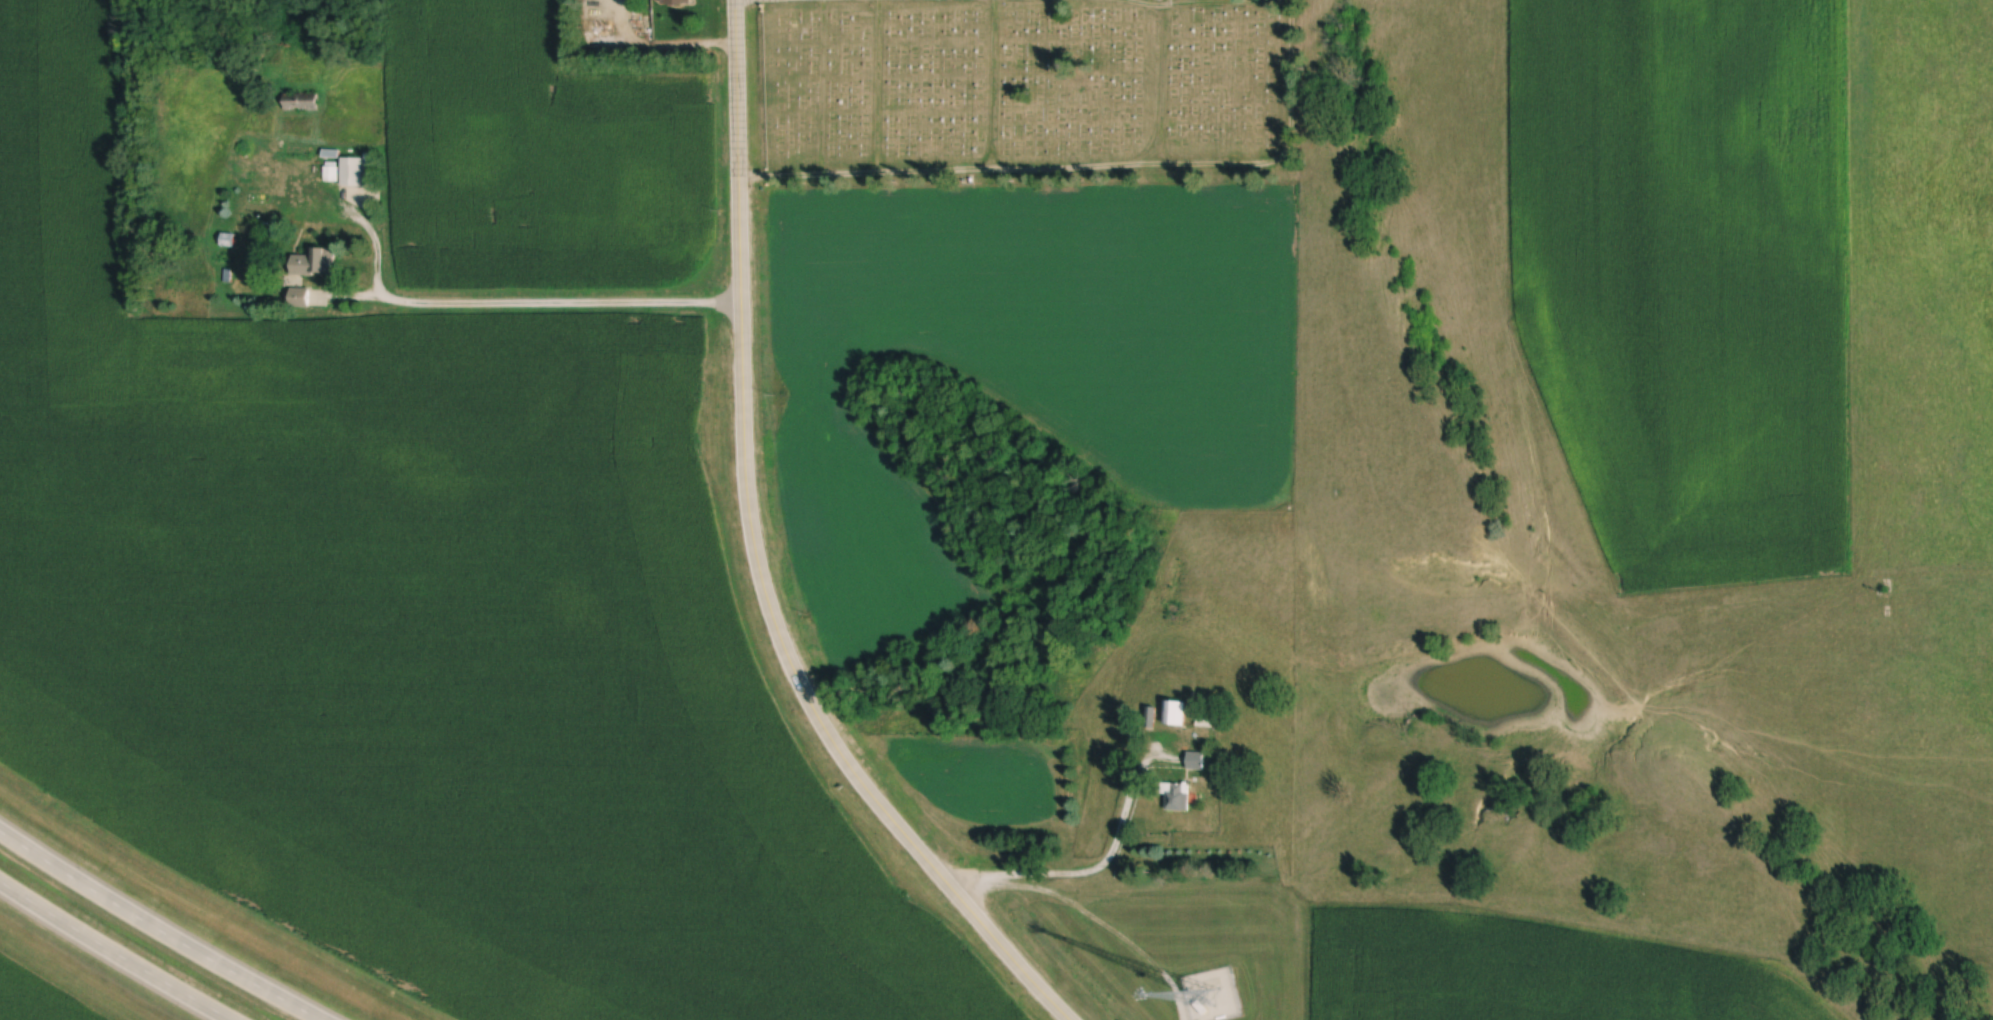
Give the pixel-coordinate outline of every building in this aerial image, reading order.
[(318,112),(318,94),(283,94),(283,112),(318,112)] [(364,159),(343,159),(343,186),(364,186),(364,159)] [(313,256),(293,256),(293,275),(335,275),(335,249),(313,249),(313,256)] [(309,308),(309,290),(291,289),(291,307),(309,308)] [(1164,726),(1186,728),(1189,704),(1167,702),(1164,726)] [(1204,769),(1204,752),(1188,752),(1188,769),(1204,769)] [(1190,811),(1190,782),(1166,782),(1166,811),(1190,811)]
